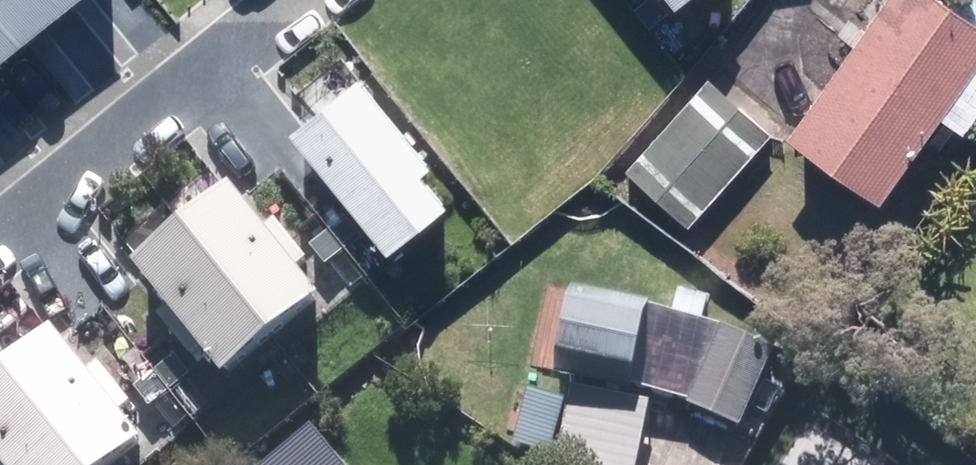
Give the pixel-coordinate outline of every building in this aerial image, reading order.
[(84,0),(0,0),(0,64),(84,0)] [(705,39),(737,0),(659,0),(705,39)] [(893,197),(975,80),(975,7),(966,0),(895,0),(801,131),(893,197)] [(342,47),(269,106),(368,232),(428,184),(404,153),(417,143),(342,47)] [(653,152),(715,206),(778,133),(716,79),(653,152)] [(216,163),(114,245),(197,349),(300,268),(216,163)] [(570,317),(558,371),(644,390),(662,309),(576,289),(570,317)] [(0,333),(0,464),(62,464),(127,417),(41,302),(0,333)] [(321,423),(268,464),(355,464),(321,423)] [(814,427),(790,464),(874,464),(814,427)]
